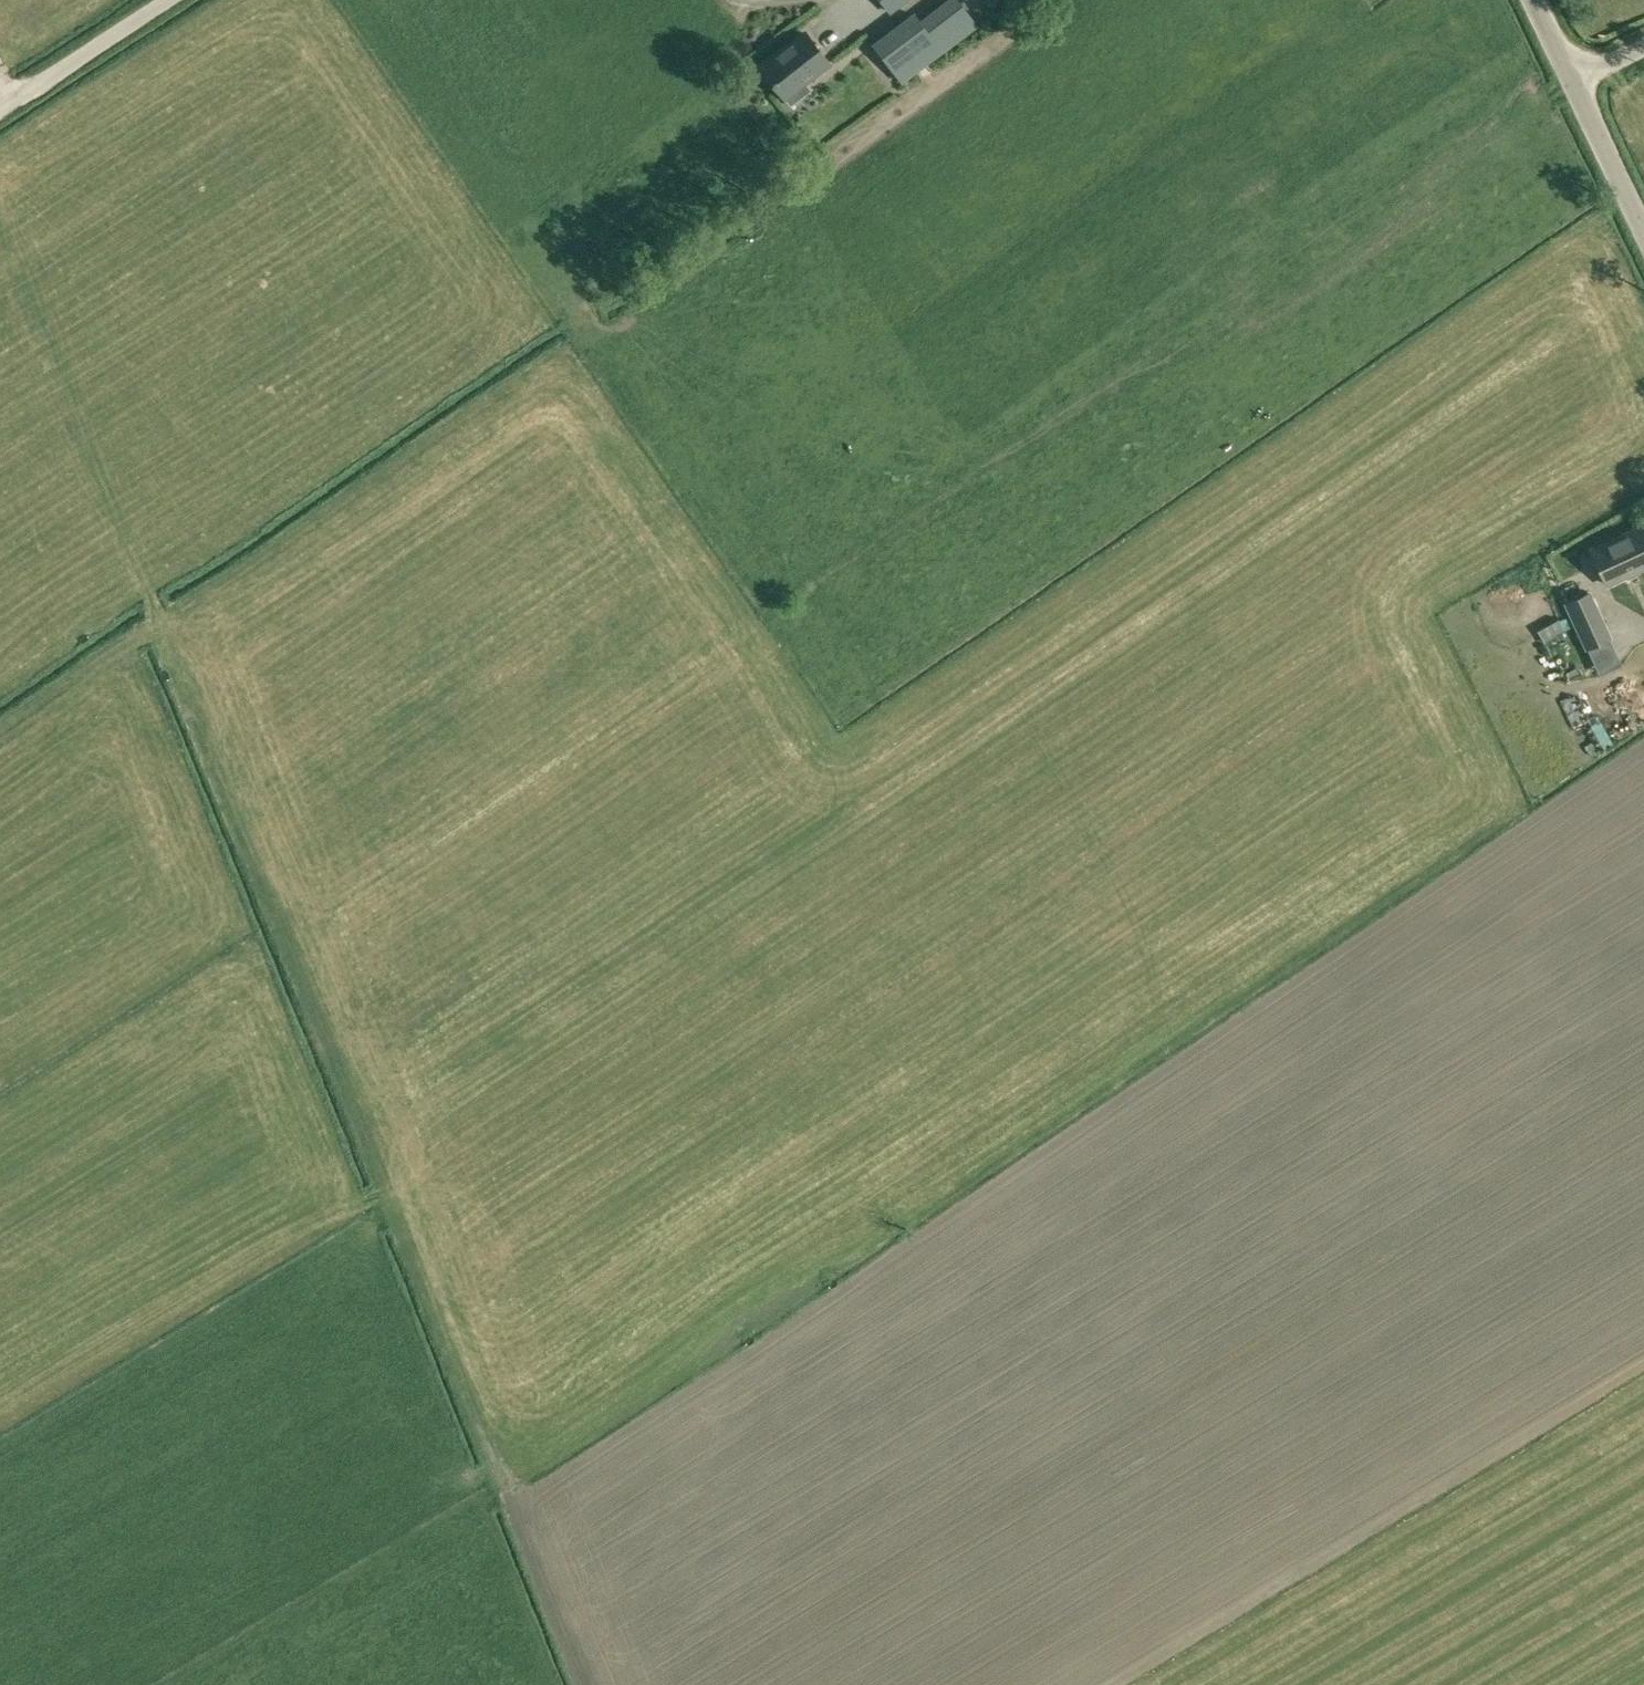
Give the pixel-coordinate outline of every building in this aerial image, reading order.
[(890,14),(908,0),(880,0),(890,14)] [(902,83),(943,52),(948,47),(949,48),(977,26),(963,6),(928,32),(914,13),(873,44),(902,83)] [(778,52),(761,65),(785,96),(828,62),(806,33),(779,53),(778,52)] [(1591,548),(1608,583),(1643,567),(1643,524),(1591,548)] [(1612,637),(1591,590),(1564,602),(1586,648),(1612,637)] [(1528,642),(1569,629),(1563,612),(1523,625),(1528,642)]
